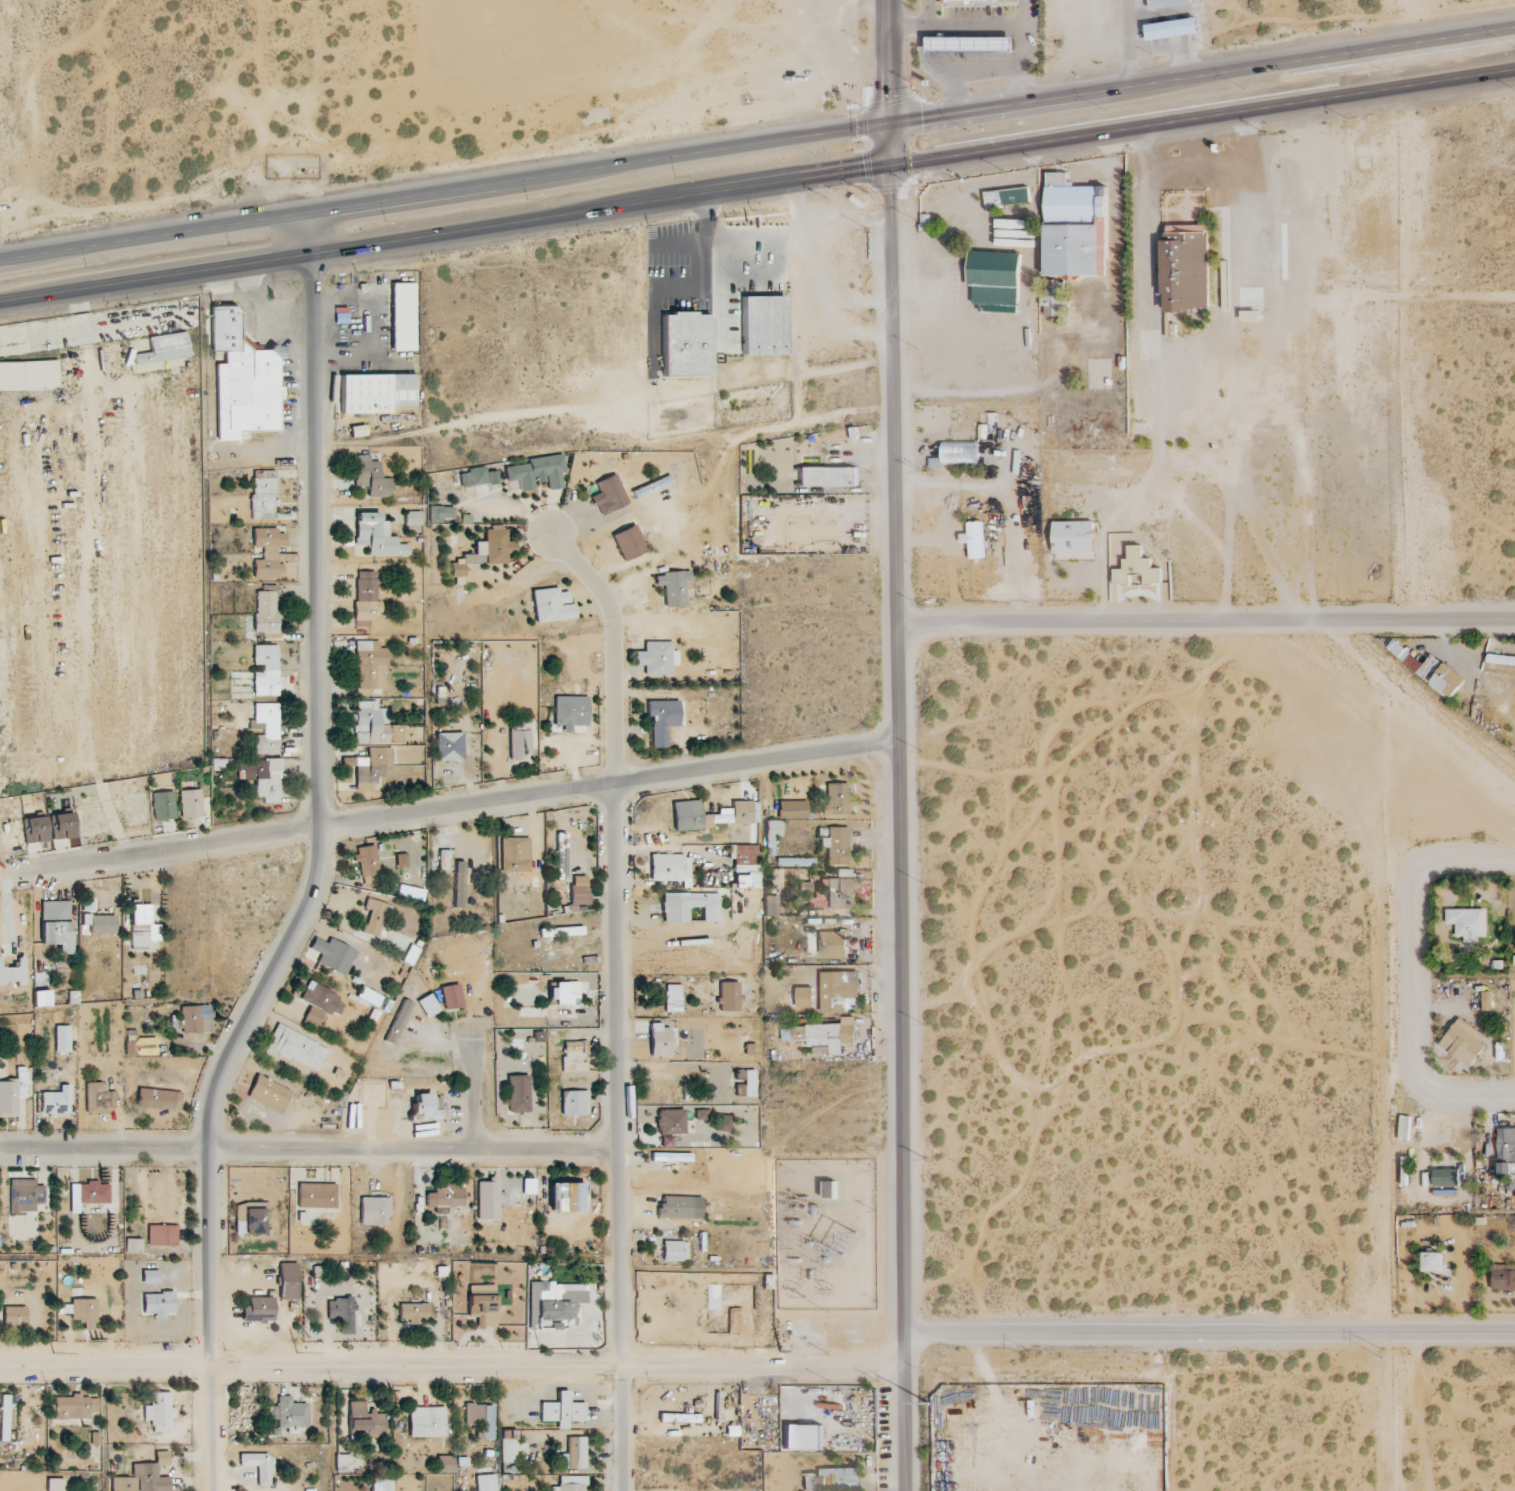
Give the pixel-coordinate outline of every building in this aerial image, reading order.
[(1193,5),(1192,0),(1150,0),(1151,8),(1193,5)] [(1147,40),(1198,35),(1197,19),(1146,24),(1147,40)] [(1045,276),(1108,276),(1108,186),(1067,186),(1067,173),(1045,173),(1045,276)] [(986,207),(1029,204),(1028,189),(985,191),(986,207)] [(1034,221),(997,220),(996,228),(1033,229),(1034,221)] [(1207,225),(1162,226),(1163,295),(1165,295),(1166,311),(1209,311),(1207,225)] [(1018,313),(1020,253),(970,252),(968,286),(974,287),(973,305),(980,305),(979,312),(1018,313)] [(1065,281),(1045,281),(1045,297),(1041,297),(1040,306),(1046,306),(1046,317),(1064,317),(1065,281)] [(389,284),(391,352),(414,351),(412,284),(389,284)] [(782,297),(740,298),(740,356),(782,355),(782,297)] [(215,442),(236,441),(236,431),(276,431),(275,401),(284,400),(283,387),(276,387),(275,349),(248,350),(248,339),(239,339),(239,308),(208,309),(209,352),(223,352),(223,364),(214,365),(215,442)] [(658,377),(707,377),(707,316),(691,316),(691,312),(666,312),(666,316),(658,316),(658,377)] [(1176,324),(1167,324),(1167,338),(1176,338),(1176,324)] [(147,337),(148,353),(132,355),(133,364),(187,359),(185,333),(147,337)] [(56,388),(55,362),(0,363),(0,389),(56,388)] [(339,415),(390,414),(390,407),(414,407),(414,375),(339,376),(339,415)] [(987,436),(1002,435),(1001,413),(979,413),(980,426),(986,426),(987,436)] [(942,465),(979,464),(978,441),(941,442),(942,465)] [(518,492),(534,490),(533,484),(545,482),(546,491),(561,489),(559,474),(564,473),(561,454),(525,459),(525,465),(503,467),(505,482),(517,480),(518,492)] [(366,497),(390,498),(391,479),(378,479),(378,462),(368,462),(368,456),(354,456),(354,488),(366,488),(366,497)] [(496,471),(484,472),(484,467),(465,469),(465,473),(458,474),(459,487),(497,484),(496,471)] [(857,468),(796,468),(796,488),(857,487),(857,468)] [(251,520),(272,520),(271,506),(274,506),(273,471),(250,472),(251,520)] [(590,496),(597,516),(626,505),(615,475),(594,482),(598,494),(590,496)] [(630,492),(633,500),(671,483),(667,475),(630,492)] [(453,507),(427,507),(427,524),(453,523),(453,507)] [(403,512),(404,526),(420,526),(420,512),(403,512)] [(408,544),(396,544),(396,537),(387,537),(387,521),(378,521),(378,514),(354,514),(354,546),(366,546),(366,557),(408,557),(408,544)] [(1093,521),(1053,522),(1054,553),(1094,553),(1093,521)] [(970,559),(984,558),(983,522),(968,522),(968,534),(960,534),(960,543),(970,543),(970,559)] [(645,552),(634,525),(610,535),(622,562),(645,552)] [(507,564),(507,542),(505,542),(505,527),(483,528),(483,542),(474,543),(474,555),(460,555),(461,562),(449,562),(449,578),(465,578),(464,565),(507,564)] [(1113,584),(1133,584),(1133,576),(1144,576),(1145,584),(1162,584),(1161,569),(1151,569),(1151,559),(1142,559),(1142,546),(1128,546),(1128,560),(1123,560),(1123,569),(1113,570),(1113,584)] [(375,572),(353,572),(353,628),(370,628),(370,614),(380,614),(380,603),(375,603),(375,572)] [(690,598),(689,573),(653,573),(654,586),(663,586),(663,608),(684,607),(683,599),(690,598)] [(253,588),(254,629),(260,629),(260,634),(275,634),(275,588),(253,588)] [(530,591),(534,623),(574,619),(573,604),(567,604),(566,592),(557,593),(556,588),(530,591)] [(1387,649),(1450,700),(1466,681),(1432,653),(1424,664),(1394,640),(1387,649)] [(384,690),(384,649),(369,649),(369,642),(355,641),(355,695),(369,696),(369,690),(384,690)] [(670,643),(642,642),(642,652),(631,652),(631,666),(643,666),(643,675),(670,676),(670,666),(676,666),(676,652),(670,652),(670,643)] [(251,646),(252,665),(261,665),(261,671),(252,671),(252,697),(277,696),(276,646),(251,646)] [(1487,656),(1487,665),(1514,665),(1514,656),(1487,656)] [(494,668),(493,657),(479,657),(479,668),(494,668)] [(561,732),(586,733),(586,697),(553,697),(552,726),(561,726),(561,732)] [(665,750),(665,727),(678,727),(677,701),(645,702),(645,717),(649,717),(650,750),(665,750)] [(353,745),(404,745),(404,725),(377,725),(377,702),(353,702),(353,745)] [(277,755),(276,704),(252,704),(252,724),(262,724),(263,736),(252,736),(252,755),(277,755)] [(508,757),(529,757),(529,723),(507,723),(508,757)] [(461,733),(434,734),(435,762),(461,761),(461,733)] [(390,748),(366,748),(366,758),(341,758),(341,767),(354,767),(354,791),(382,791),(382,768),(390,768),(390,748)] [(278,760),(240,761),(241,781),(253,780),(253,797),(262,797),(262,804),(279,804),(278,760)] [(825,805),(819,805),(820,815),(850,815),(849,784),(824,784),(825,805)] [(179,818),(201,817),(199,790),(178,791),(179,818)] [(172,792),(152,793),(153,820),(173,820),(172,792)] [(673,831),(712,829),(712,825),(757,823),(756,801),(729,803),(730,809),(716,810),(717,815),(700,816),(699,801),(671,802),(673,831)] [(50,815),(53,840),(73,838),(70,813),(50,815)] [(25,845),(47,841),(43,817),(21,820),(25,845)] [(779,838),(780,821),(765,821),(763,856),(773,856),(773,838),(779,838)] [(845,828),(825,828),(825,838),(819,838),(819,848),(826,848),(826,866),(846,866),(845,828)] [(564,880),(565,834),(556,834),(555,880),(564,880)] [(499,873),(528,873),(527,838),(499,839),(499,873)] [(354,848),(359,886),(378,884),(374,846),(354,848)] [(757,889),(757,846),(729,846),(729,873),(744,873),(744,878),(733,878),(733,889),(757,889)] [(437,870),(449,870),(449,851),(437,851),(437,870)] [(406,854),(395,855),(395,869),(406,868),(406,854)] [(688,888),(689,856),(649,855),(648,881),(682,882),(682,888),(688,888)] [(775,867),(813,867),(813,859),(775,859),(775,867)] [(852,879),(820,880),(820,892),(826,892),(826,909),(852,909),(852,879)] [(568,912),(587,911),(586,885),(567,886),(568,912)] [(661,923),(687,923),(687,908),(701,908),(701,922),(717,922),(717,894),(661,893),(661,923)] [(762,917),(776,917),(776,897),(762,897),(762,917)] [(361,933),(376,938),(387,906),(365,898),(362,908),(369,911),(361,933)] [(88,934),(114,934),(114,916),(92,916),(92,899),(81,899),(81,926),(88,925),(88,934)] [(39,902),(40,945),(56,945),(57,955),(69,955),(68,902),(39,902)] [(130,947),(146,947),(146,941),(159,941),(159,925),(150,925),(149,905),(129,905),(130,947)] [(1485,936),(1485,909),(1446,910),(1447,924),(1456,924),(1456,936),(1464,936),(1465,943),(1476,943),(1476,937),(1485,936)] [(582,936),(582,928),(538,929),(538,937),(582,936)] [(815,932),(816,959),(847,958),(846,931),(815,932)] [(328,939),(326,943),(312,938),(308,949),(319,954),(315,964),(344,977),(355,951),(328,939)] [(23,957),(14,957),(15,968),(0,968),(0,986),(2,986),(2,983),(15,982),(15,986),(24,986),(23,957)] [(821,972),(822,1013),(848,1013),(848,1008),(859,1008),(859,972),(821,972)] [(577,984),(547,985),(547,1004),(570,1004),(570,999),(577,999),(577,984)] [(296,999),(336,1019),(344,1002),(310,985),(307,992),(301,989),(296,999)] [(443,1010),(462,1008),(458,985),(440,987),(443,1010)] [(680,986),(663,986),(664,1013),(680,1013),(680,986)] [(381,997),(360,987),(355,998),(376,1008),(381,997)] [(813,1007),(813,987),(797,988),(797,1008),(813,1007)] [(416,1001),(425,1019),(438,1012),(429,994),(416,1001)] [(411,1004),(402,999),(383,1042),(392,1046),(411,1004)] [(1491,1001),(1482,1002),(1483,1011),(1491,1011),(1491,1001)] [(179,1007),(180,1033),(209,1033),(208,1006),(179,1007)] [(303,1019),(317,1026),(322,1014),(307,1008),(303,1019)] [(856,1044),(855,1017),(841,1017),(842,1025),(783,1027),(783,1041),(808,1040),(808,1046),(830,1045),(830,1055),(843,1055),(842,1044),(856,1044)] [(1439,1043),(1468,1068),(1489,1043),(1460,1018),(1439,1043)] [(648,1024),(649,1057),(669,1056),(668,1028),(660,1028),(660,1024),(648,1024)] [(68,1026),(54,1026),(54,1053),(68,1053),(68,1026)] [(326,1047),(273,1026),(264,1050),(316,1071),(326,1047)] [(585,1072),(585,1060),(586,1060),(586,1042),(561,1042),(562,1072),(585,1072)] [(16,1114),(16,1098),(26,1098),(26,1068),(15,1068),(15,1081),(0,1081),(0,1115),(16,1114)] [(753,1071),(734,1071),(734,1098),(753,1098),(753,1071)] [(290,1090),(255,1076),(246,1098),(280,1113),(290,1090)] [(527,1076),(506,1076),(507,1113),(528,1113),(527,1076)] [(113,1092),(105,1093),(105,1083),(84,1084),(84,1114),(105,1114),(105,1108),(113,1108),(113,1092)] [(68,1086),(59,1085),(58,1094),(40,1093),(39,1115),(67,1116),(68,1086)] [(177,1111),(179,1093),(137,1088),(135,1106),(177,1111)] [(586,1091),(560,1092),(560,1116),(586,1116),(586,1091)] [(439,1118),(439,1098),(430,1098),(430,1094),(413,1094),(414,1103),(410,1103),(410,1119),(439,1118)] [(656,1136),(682,1135),(682,1110),(655,1111),(656,1136)] [(706,1121),(706,1111),(694,1110),(693,1121),(706,1121)] [(714,1132),(729,1133),(729,1116),(715,1115),(714,1132)] [(1498,1156),(1510,1156),(1510,1163),(1498,1163),(1499,1176),(1514,1176),(1514,1129),(1497,1129),(1498,1156)] [(670,1135),(660,1136),(660,1148),(671,1148),(670,1135)] [(690,1155),(650,1154),(650,1161),(689,1162),(690,1155)] [(1434,1169),(1433,1186),(1459,1187),(1459,1170),(1434,1169)] [(34,1213),(34,1204),(42,1205),(43,1186),(34,1186),(34,1180),(8,1180),(8,1212),(34,1213)] [(476,1221),(497,1221),(497,1181),(476,1181),(476,1221)] [(824,1198),(836,1199),(836,1182),(825,1182),(824,1198)] [(108,1204),(108,1184),(68,1184),(69,1205),(108,1204)] [(335,1185),(296,1184),(296,1208),(334,1209),(335,1185)] [(424,1208),(462,1207),(461,1184),(442,1184),(443,1188),(433,1189),(433,1193),(424,1194),(424,1208)] [(583,1184),(549,1184),(548,1213),(582,1213),(583,1184)] [(690,1219),(690,1197),(658,1196),(657,1218),(690,1219)] [(387,1198),(358,1198),(358,1226),(388,1225),(387,1198)] [(234,1221),(242,1221),(242,1225),(234,1225),(234,1235),(263,1234),(262,1217),(267,1217),(267,1203),(234,1204),(234,1221)] [(175,1246),(175,1226),(146,1226),(146,1246),(175,1246)] [(140,1240),(124,1239),(123,1253),(140,1254),(140,1240)] [(686,1262),(686,1242),(661,1242),(662,1262),(686,1262)] [(1442,1271),(1442,1253),(1423,1253),(1423,1272),(1442,1271)] [(295,1263),(277,1264),(278,1300),(296,1300),(295,1263)] [(1493,1264),(1492,1291),(1514,1291),(1514,1265),(1493,1264)] [(584,1283),(529,1285),(531,1330),(565,1329),(565,1326),(576,1325),(575,1304),(585,1304),(584,1283)] [(494,1328),(495,1286),(467,1286),(466,1317),(475,1318),(475,1328),(494,1328)] [(141,1314),(173,1314),(172,1293),(141,1294),(141,1314)] [(272,1298),(246,1298),(246,1306),(240,1307),(241,1322),(272,1321),(272,1298)] [(325,1300),(326,1324),(352,1323),(351,1299),(325,1300)] [(69,1300),(70,1305),(60,1306),(60,1314),(70,1314),(70,1323),(95,1323),(94,1300),(69,1300)] [(398,1320),(406,1319),(407,1325),(419,1325),(419,1321),(428,1321),(428,1304),(397,1304),(398,1320)] [(24,1308),(2,1308),(2,1328),(25,1328),(24,1308)] [(169,1393),(149,1393),(149,1406),(142,1406),(142,1421),(150,1421),(150,1433),(168,1433),(168,1419),(175,1419),(175,1408),(169,1409),(169,1393)] [(583,1403),(567,1404),(567,1393),(556,1393),(556,1404),(539,1404),(539,1422),(583,1422),(583,1403)] [(7,1443),(9,1396),(0,1396),(0,1442),(7,1443)] [(88,1420),(88,1413),(97,1413),(96,1398),(80,1399),(80,1396),(52,1397),(52,1420),(88,1420)] [(305,1429),(306,1404),(290,1404),(290,1397),(276,1396),(276,1407),(269,1407),(268,1419),(277,1419),(276,1428),(286,1429),(285,1434),(298,1435),(298,1428),(305,1429)] [(347,1402),(348,1436),(383,1435),(383,1412),(365,1412),(365,1402),(347,1402)] [(492,1406),(463,1405),(463,1426),(476,1426),(475,1441),(491,1441),(492,1406)] [(408,1408),(408,1438),(443,1437),(443,1407),(408,1408)] [(697,1423),(697,1416),(658,1415),(658,1422),(697,1423)] [(822,1425),(780,1426),(781,1450),(823,1450),(822,1425)] [(585,1438),(566,1438),(566,1455),(559,1455),(559,1470),(585,1469),(585,1438)] [(499,1464),(511,1463),(511,1455),(525,1455),(525,1443),(515,1444),(515,1440),(499,1440),(499,1464)] [(168,1477),(156,1478),(156,1466),(167,1466),(167,1452),(154,1453),(154,1464),(131,1464),(131,1485),(128,1485),(128,1490),(168,1490),(168,1477)] [(238,1455),(238,1466),(255,1466),(256,1487),(268,1487),(268,1475),(271,1475),(271,1455),(238,1455)] [(334,1456),(334,1473),(350,1473),(349,1455),(334,1456)] [(452,1473),(453,1457),(436,1456),(435,1473),(452,1473)] [(802,1490),(803,1490),(851,1489),(858,1489),(857,1468),(818,1470),(819,1473),(801,1474),(802,1490)] [(493,1475),(474,1476),(475,1490),(494,1490),(493,1475)] [(584,1476),(557,1477),(558,1487),(549,1488),(549,1490),(584,1490),(584,1476)] [(391,1477),(380,1477),(380,1490),(391,1490),(391,1477)] [(45,1480),(45,1490),(62,1490),(62,1480),(45,1480)]
